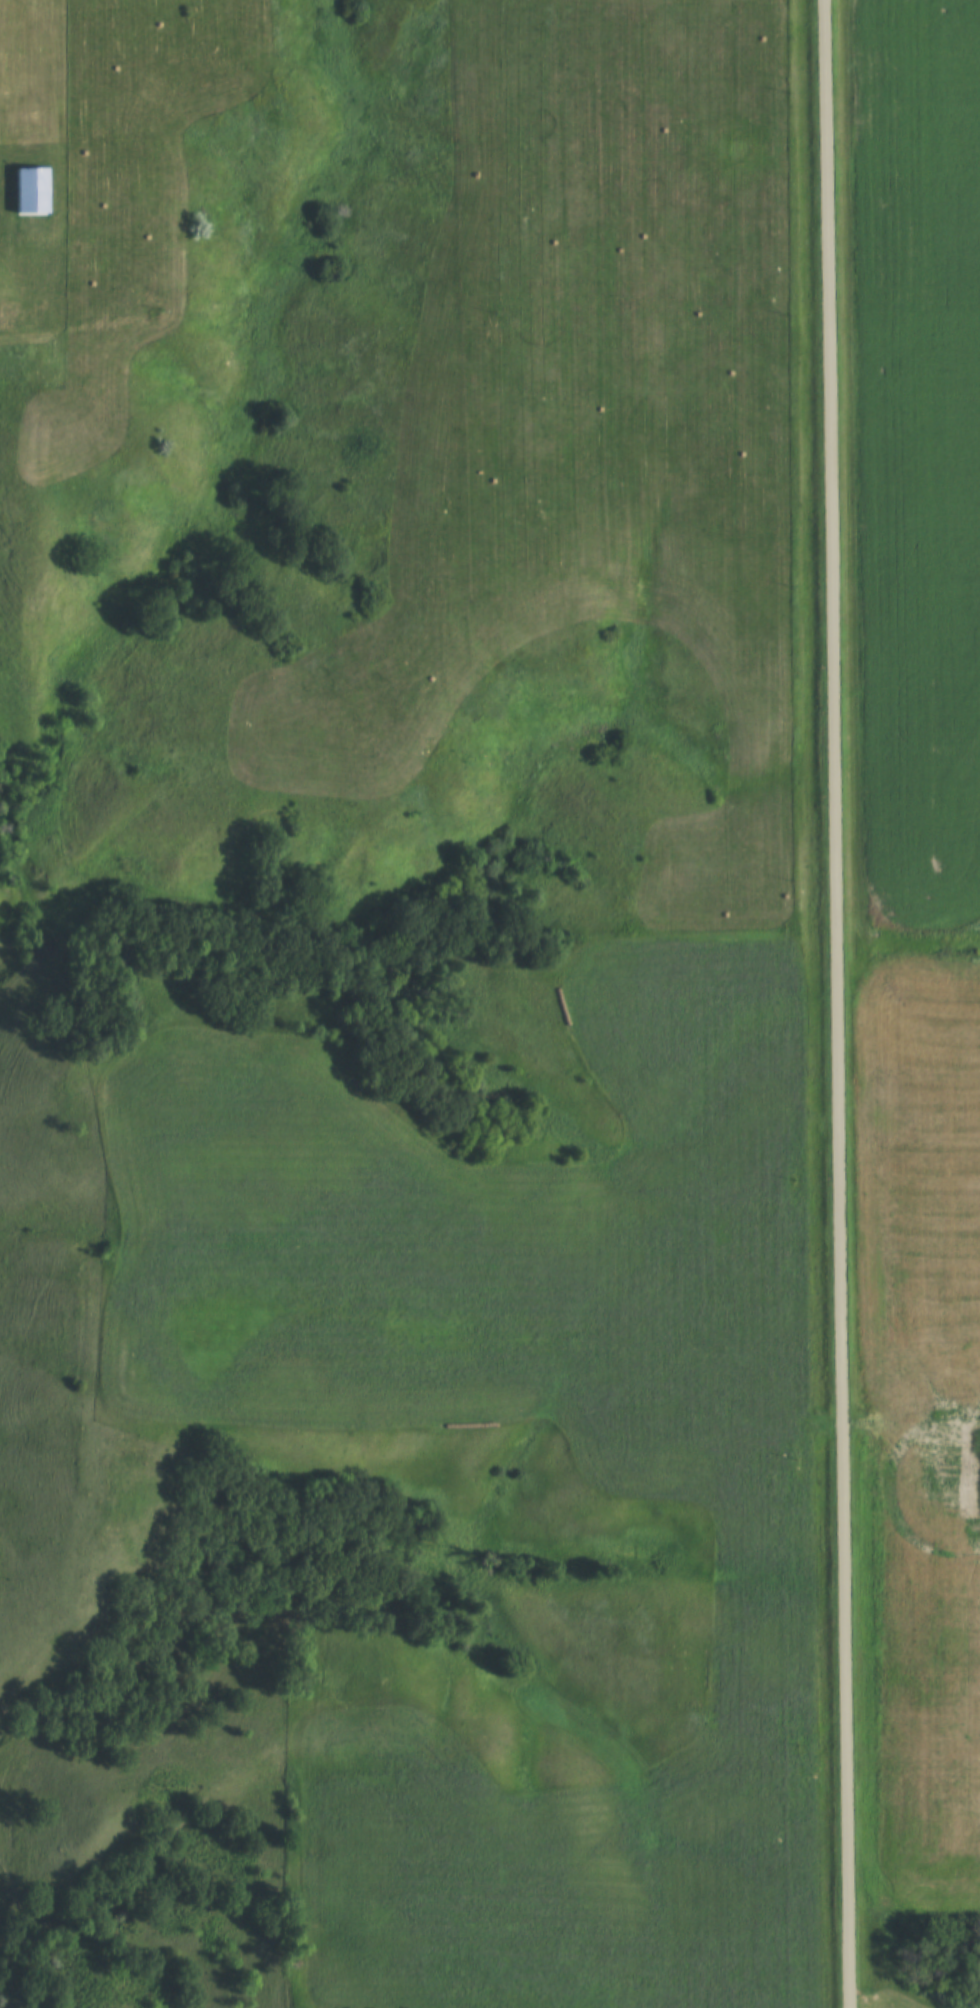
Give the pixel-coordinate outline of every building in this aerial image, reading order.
[(18,166),(48,167),(47,212),(17,212),(18,166)]
